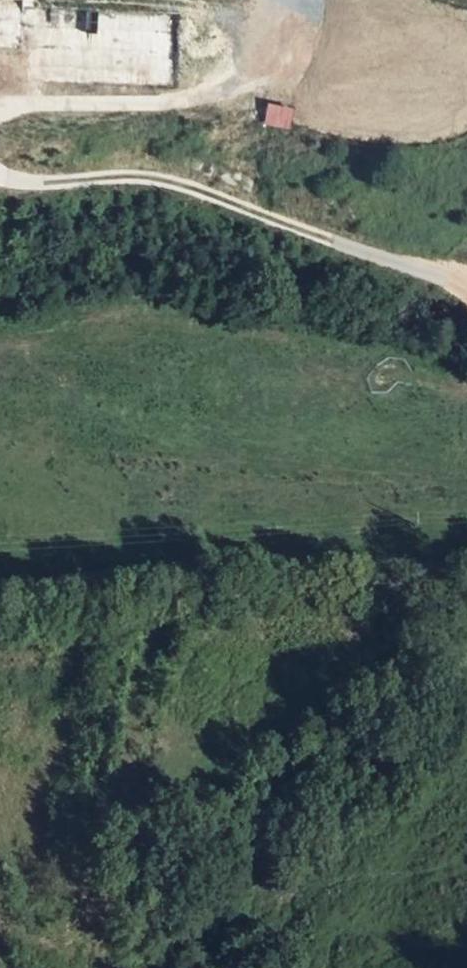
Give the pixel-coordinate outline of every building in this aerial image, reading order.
[(48,47),(47,92),(182,95),(184,14),(136,13),(135,49),(48,47)]
